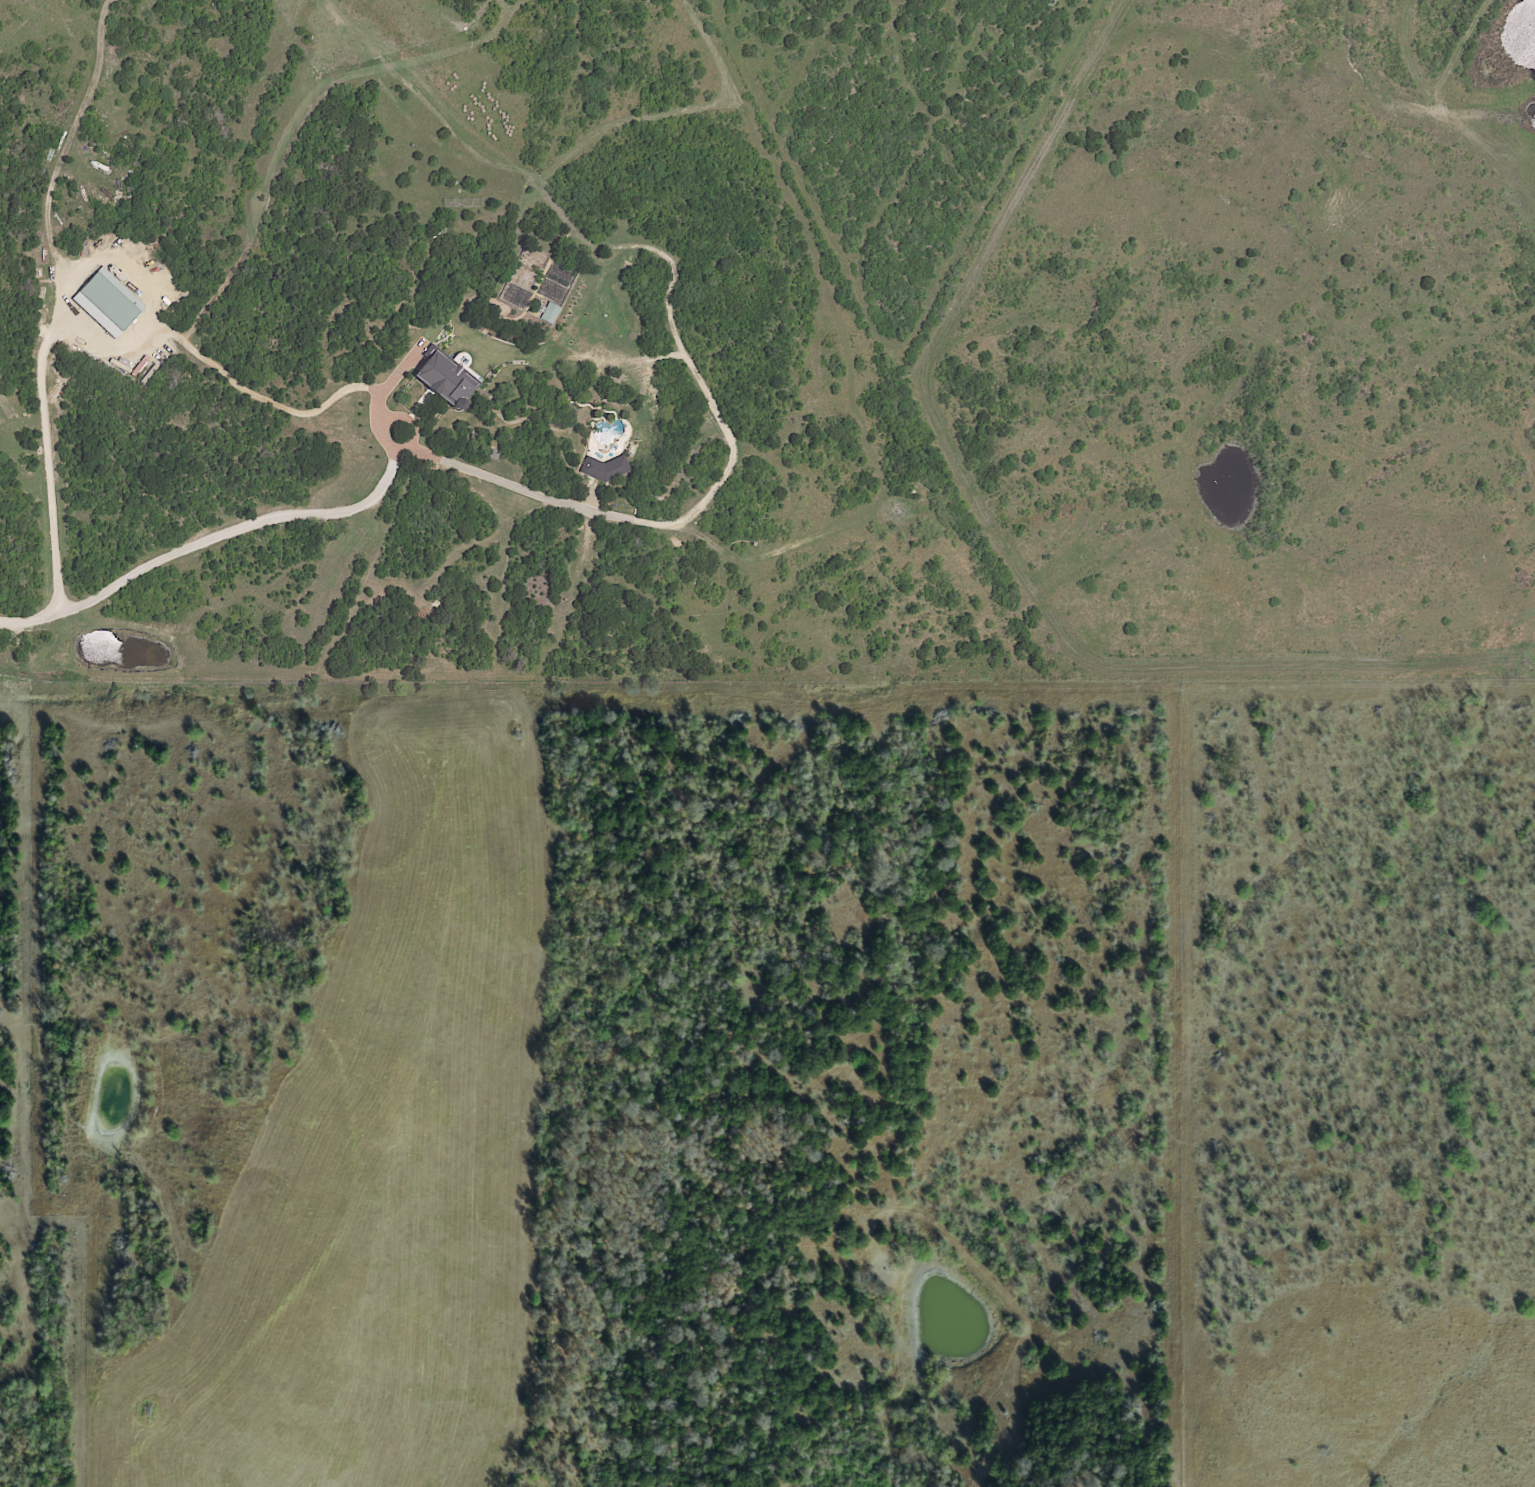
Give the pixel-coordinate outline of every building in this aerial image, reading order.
[(144,307),(102,266),(71,299),(114,339),(144,307)] [(560,307),(547,301),(539,320),(552,325),(560,307)] [(459,369),(435,350),(414,376),(439,396),(443,391),(460,405),(478,383),(459,368),(459,369)]
